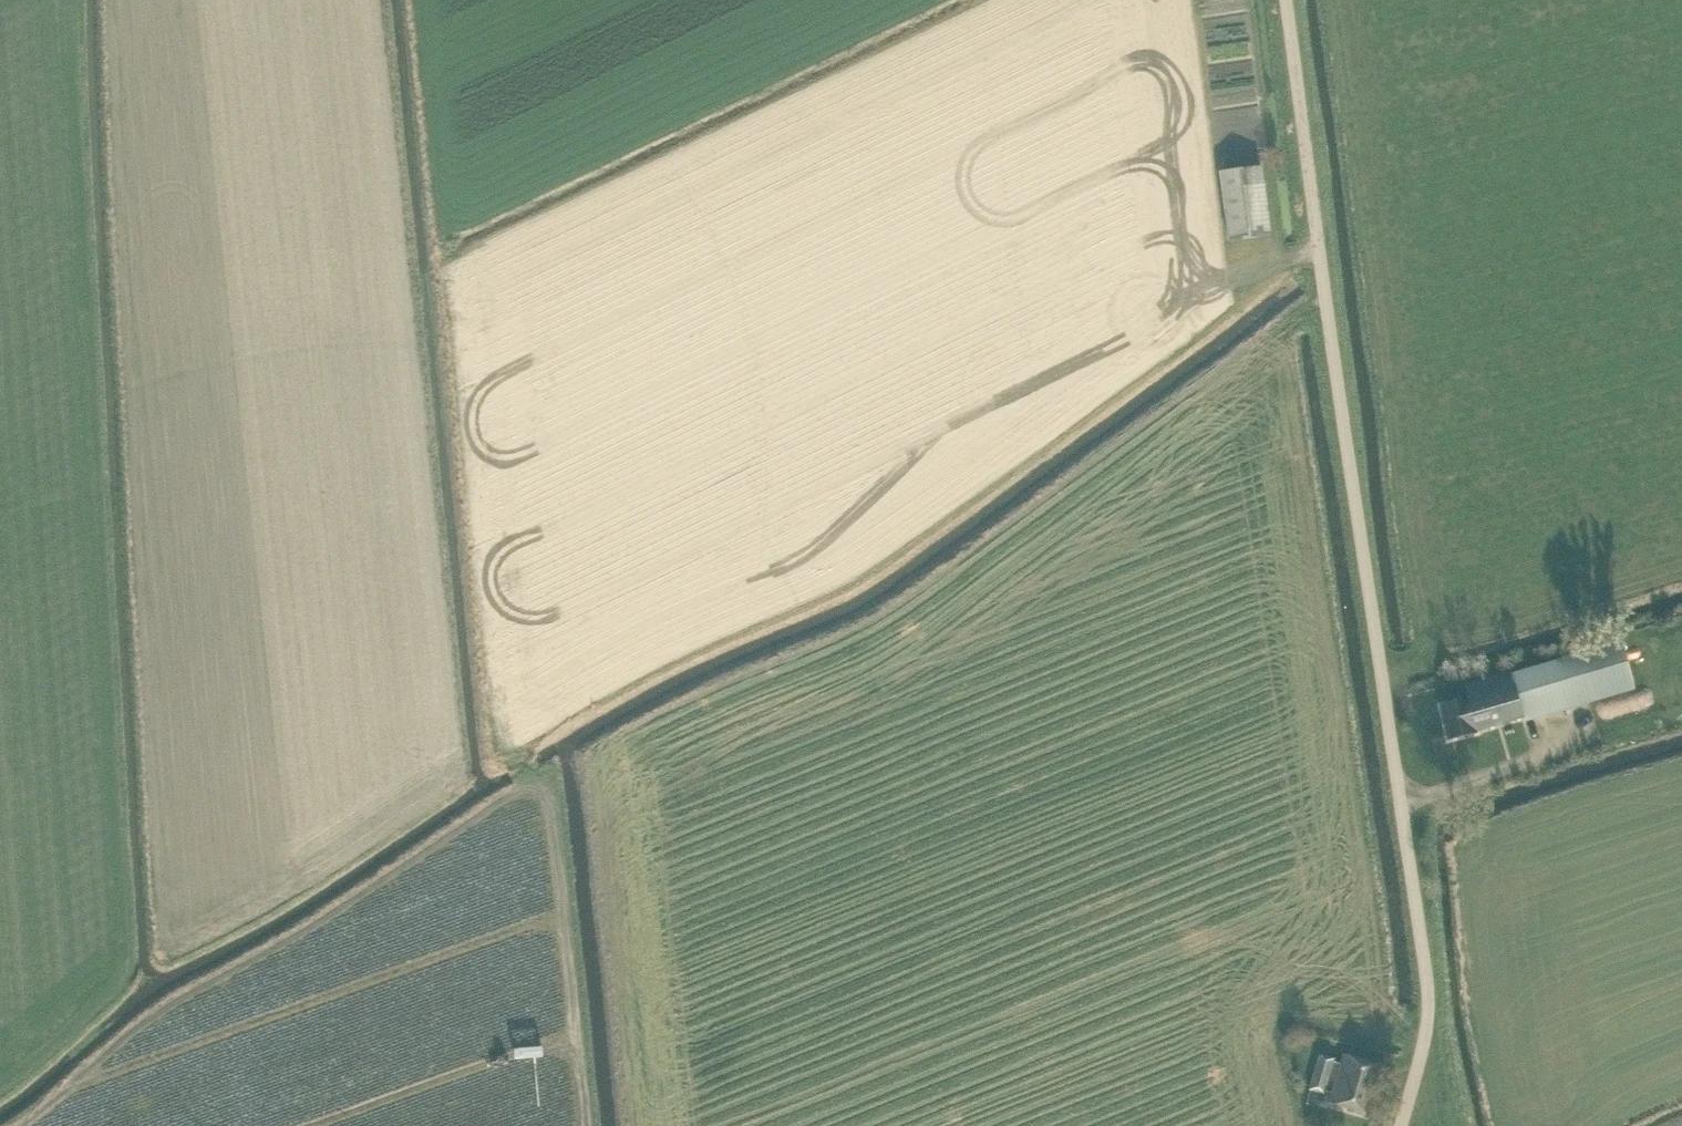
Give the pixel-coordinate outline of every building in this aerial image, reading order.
[(1220,174),(1229,241),(1269,236),(1261,168),(1220,174)] [(1634,684),(1622,642),(1511,674),(1465,687),(1468,699),(1440,706),(1448,740),(1476,733),(1476,732),(1521,718),(1520,717),(1634,684)] [(1344,1055),(1330,1104),(1364,1114),(1378,1065),(1344,1055)] [(1310,1090),(1323,1094),(1333,1060),(1320,1056),(1310,1090)]
